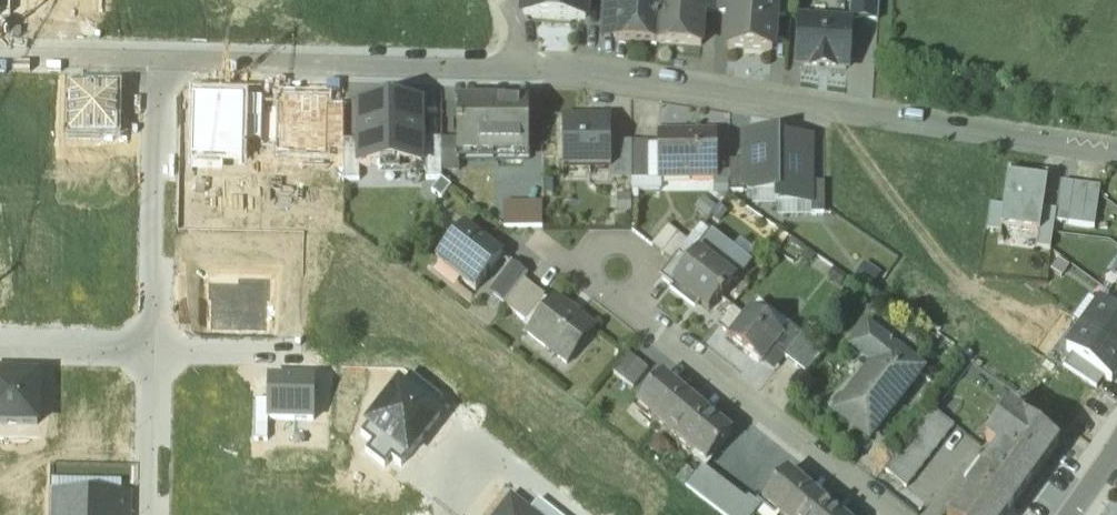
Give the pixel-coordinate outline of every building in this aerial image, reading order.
[(1,18),(10,18),(11,0),(1,0),(1,18)] [(522,15),(553,17),(554,0),(523,0),(522,15)] [(553,17),(584,19),(586,0),(554,0),(553,17)] [(600,20),(615,21),(617,0),(601,0),(600,20)] [(615,21),(614,39),(656,42),(659,0),(617,0),(615,21)] [(656,42),(700,45),(703,10),(703,0),(659,0),(656,42)] [(703,10),(716,11),(717,0),(703,0),(703,10)] [(716,10),(730,11),(730,0),(717,0),(716,10)] [(730,11),(728,46),(770,49),(773,14),(774,0),(730,0),(730,11)] [(773,14),(787,15),(788,0),(774,0),(773,14)] [(847,18),(877,20),(878,0),(849,0),(847,18)] [(848,27),(818,24),(818,21),(799,20),(798,39),(801,39),(798,66),(844,70),(845,61),(849,62),(851,43),(846,43),(848,27)] [(528,105),(456,104),(457,141),(457,155),(458,155),(528,155),(528,105)] [(420,106),(357,106),(358,141),(358,168),(420,167),(420,106)] [(609,118),(561,118),(561,171),(608,171),(609,171),(609,143),(609,118)] [(714,132),(658,132),(658,178),(714,178),(714,132)] [(754,194),(779,193),(779,139),(779,133),(741,133),(742,160),(742,186),(754,194)] [(779,139),(779,205),(811,205),(811,183),(810,139),(779,139)] [(358,168),(358,141),(343,141),(343,181),(358,181),(358,168)] [(440,141),(425,141),(425,181),(440,181),(441,172),(441,169),(440,141)] [(457,141),(440,141),(441,169),(441,172),(458,171),(458,155),(457,155),(457,141)] [(629,143),(609,143),(609,171),(608,171),(608,179),(630,179),(629,143)] [(646,179),(645,143),(629,143),(630,179),(646,179)] [(729,161),(730,192),(742,192),(742,186),(742,160),(729,161)] [(1047,174),(1008,168),(1002,205),(999,225),(1001,225),(1037,230),(1039,231),(1042,208),(1047,174)] [(450,188),(440,181),(431,193),(441,200),(450,188)] [(1055,210),(1054,219),(1094,225),(1100,187),(1060,181),(1055,210)] [(824,183),(811,183),(811,205),(811,214),(824,213),(824,183)] [(504,200),(504,225),(543,226),(544,201),(504,200)] [(1002,205),(989,203),(986,228),(1000,230),(1001,225),(999,225),(1002,205)] [(1055,210),(1042,208),(1039,231),(1037,230),(1035,246),(1049,248),(1054,219),(1055,210)] [(651,247),(672,264),(677,258),(688,243),(668,227),(651,247)] [(501,259),(462,228),(435,263),(474,294),(501,259)] [(688,267),(672,288),(692,304),(695,301),(711,313),(721,300),(724,302),(736,286),(697,256),(688,267)] [(672,264),(660,279),(672,288),(688,267),(677,258),(672,264)] [(510,265),(492,288),(499,293),(493,300),(502,307),(522,282),(525,277),(510,265)] [(210,312),(210,327),(265,329),(265,314),(268,314),(269,277),(238,276),(238,282),(208,281),(207,312),(210,312)] [(543,298),(522,282),(502,307),(523,323),(543,298)] [(1107,305),(1116,313),(1116,296),(1115,295),(1107,305)] [(588,326),(554,299),(526,335),(560,362),(588,326)] [(1084,324),(1116,349),(1116,313),(1107,305),(1101,301),(1084,324)] [(744,318),(732,308),(717,327),(730,336),(744,318)] [(781,335),(750,311),(730,336),(728,339),(759,364),(771,349),(782,336),(781,335)] [(1116,372),(1116,349),(1084,324),(1067,348),(1073,352),(1105,375),(1111,380),(1116,372)] [(788,326),(781,335),(782,336),(771,349),(784,359),(802,337),(788,326)] [(874,366),(836,414),(868,439),(920,374),(867,332),(853,350),(874,366)] [(802,337),(784,359),(806,376),(824,353),(802,337)] [(629,352),(614,371),(635,387),(650,368),(629,352)] [(1096,387),(1105,375),(1073,352),(1064,364),(1096,387)] [(432,415),(442,403),(411,378),(401,390),(432,415)] [(730,437),(660,379),(636,408),(705,466),(730,437)] [(268,404),(267,430),(314,431),(316,381),(268,380),(268,404)] [(38,427),(38,381),(0,381),(0,427),(38,427)] [(401,390),(399,389),(361,438),(372,446),(391,461),(401,469),(439,420),(432,415),(401,390)] [(253,443),(255,443),(267,444),(267,430),(268,404),(254,403),(253,443)] [(1025,422),(1012,413),(1003,425),(998,421),(984,440),(998,450),(1035,477),(1057,446),(1040,433),(1041,431),(1026,420),(1025,422)] [(923,422),(883,473),(905,489),(944,439),(923,422)] [(391,461),(372,446),(365,455),(384,470),(391,461)] [(950,514),(1008,514),(1014,508),(1012,507),(1035,477),(998,450),(950,514)] [(699,469),(684,489),(717,514),(755,514),(756,513),(699,469)] [(785,475),(761,504),(774,514),(833,514),(785,475)] [(49,514),(65,514),(65,496),(50,495),(49,514)] [(114,497),(65,496),(65,514),(113,514),(114,497)] [(113,514),(129,514),(129,497),(114,497),(113,514)] [(501,514),(527,514),(511,502),(501,514)] [(539,503),(529,514),(553,514),(539,503)]
